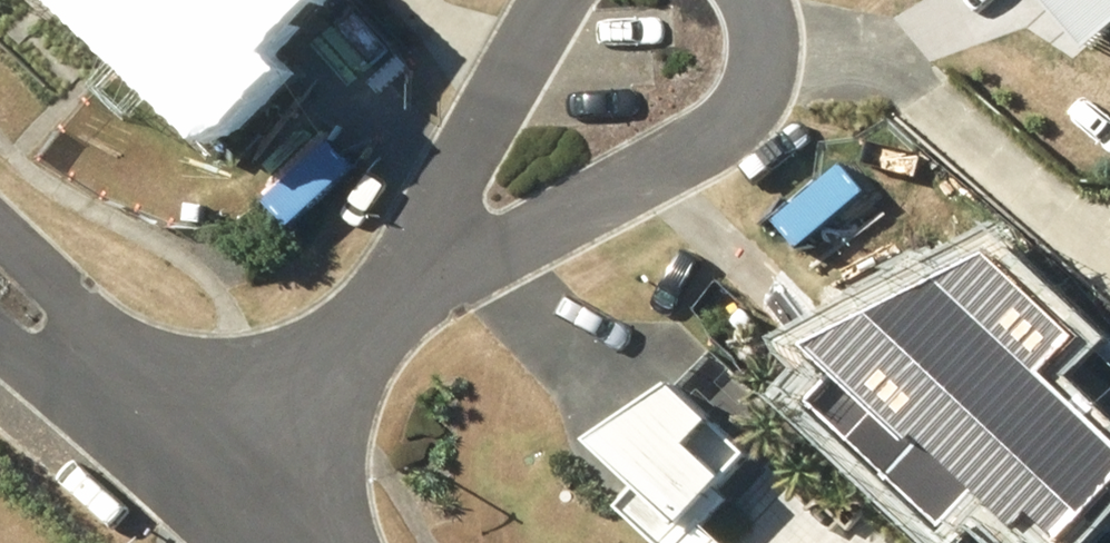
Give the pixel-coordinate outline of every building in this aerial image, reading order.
[(221,101),(252,69),(257,73),(326,0),(114,0),(221,101)] [(918,349),(907,361),(953,403),(877,484),(941,542),(1008,542),(994,530),(1038,482),(1060,502),(1109,449),(1109,428),(1025,349),(1055,316),(976,243),(896,329),(918,349)] [(692,528),(721,499),(707,485),(736,457),(662,385),(642,405),(625,389),(570,447),(618,494),(605,507),(642,542),(707,542),(692,528)]
